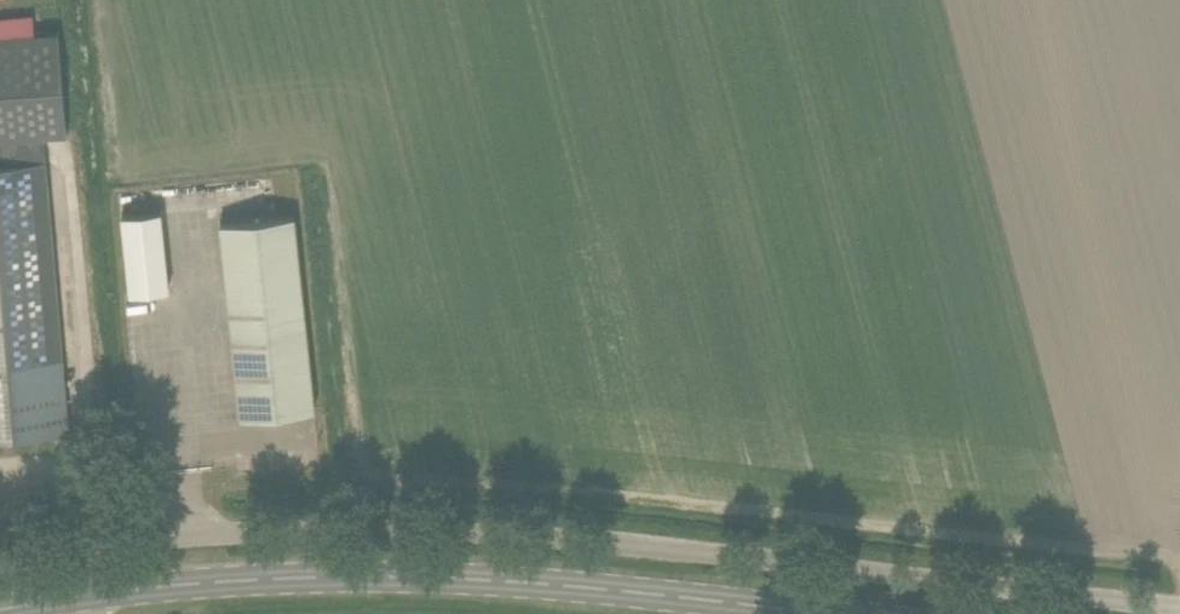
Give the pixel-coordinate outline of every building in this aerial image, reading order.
[(43,135),(67,133),(58,30),(0,35),(0,437),(69,431),(43,135)] [(122,214),(130,293),(169,289),(161,210),(122,214)] [(220,222),(240,417),(314,409),(294,214),(220,222)]
